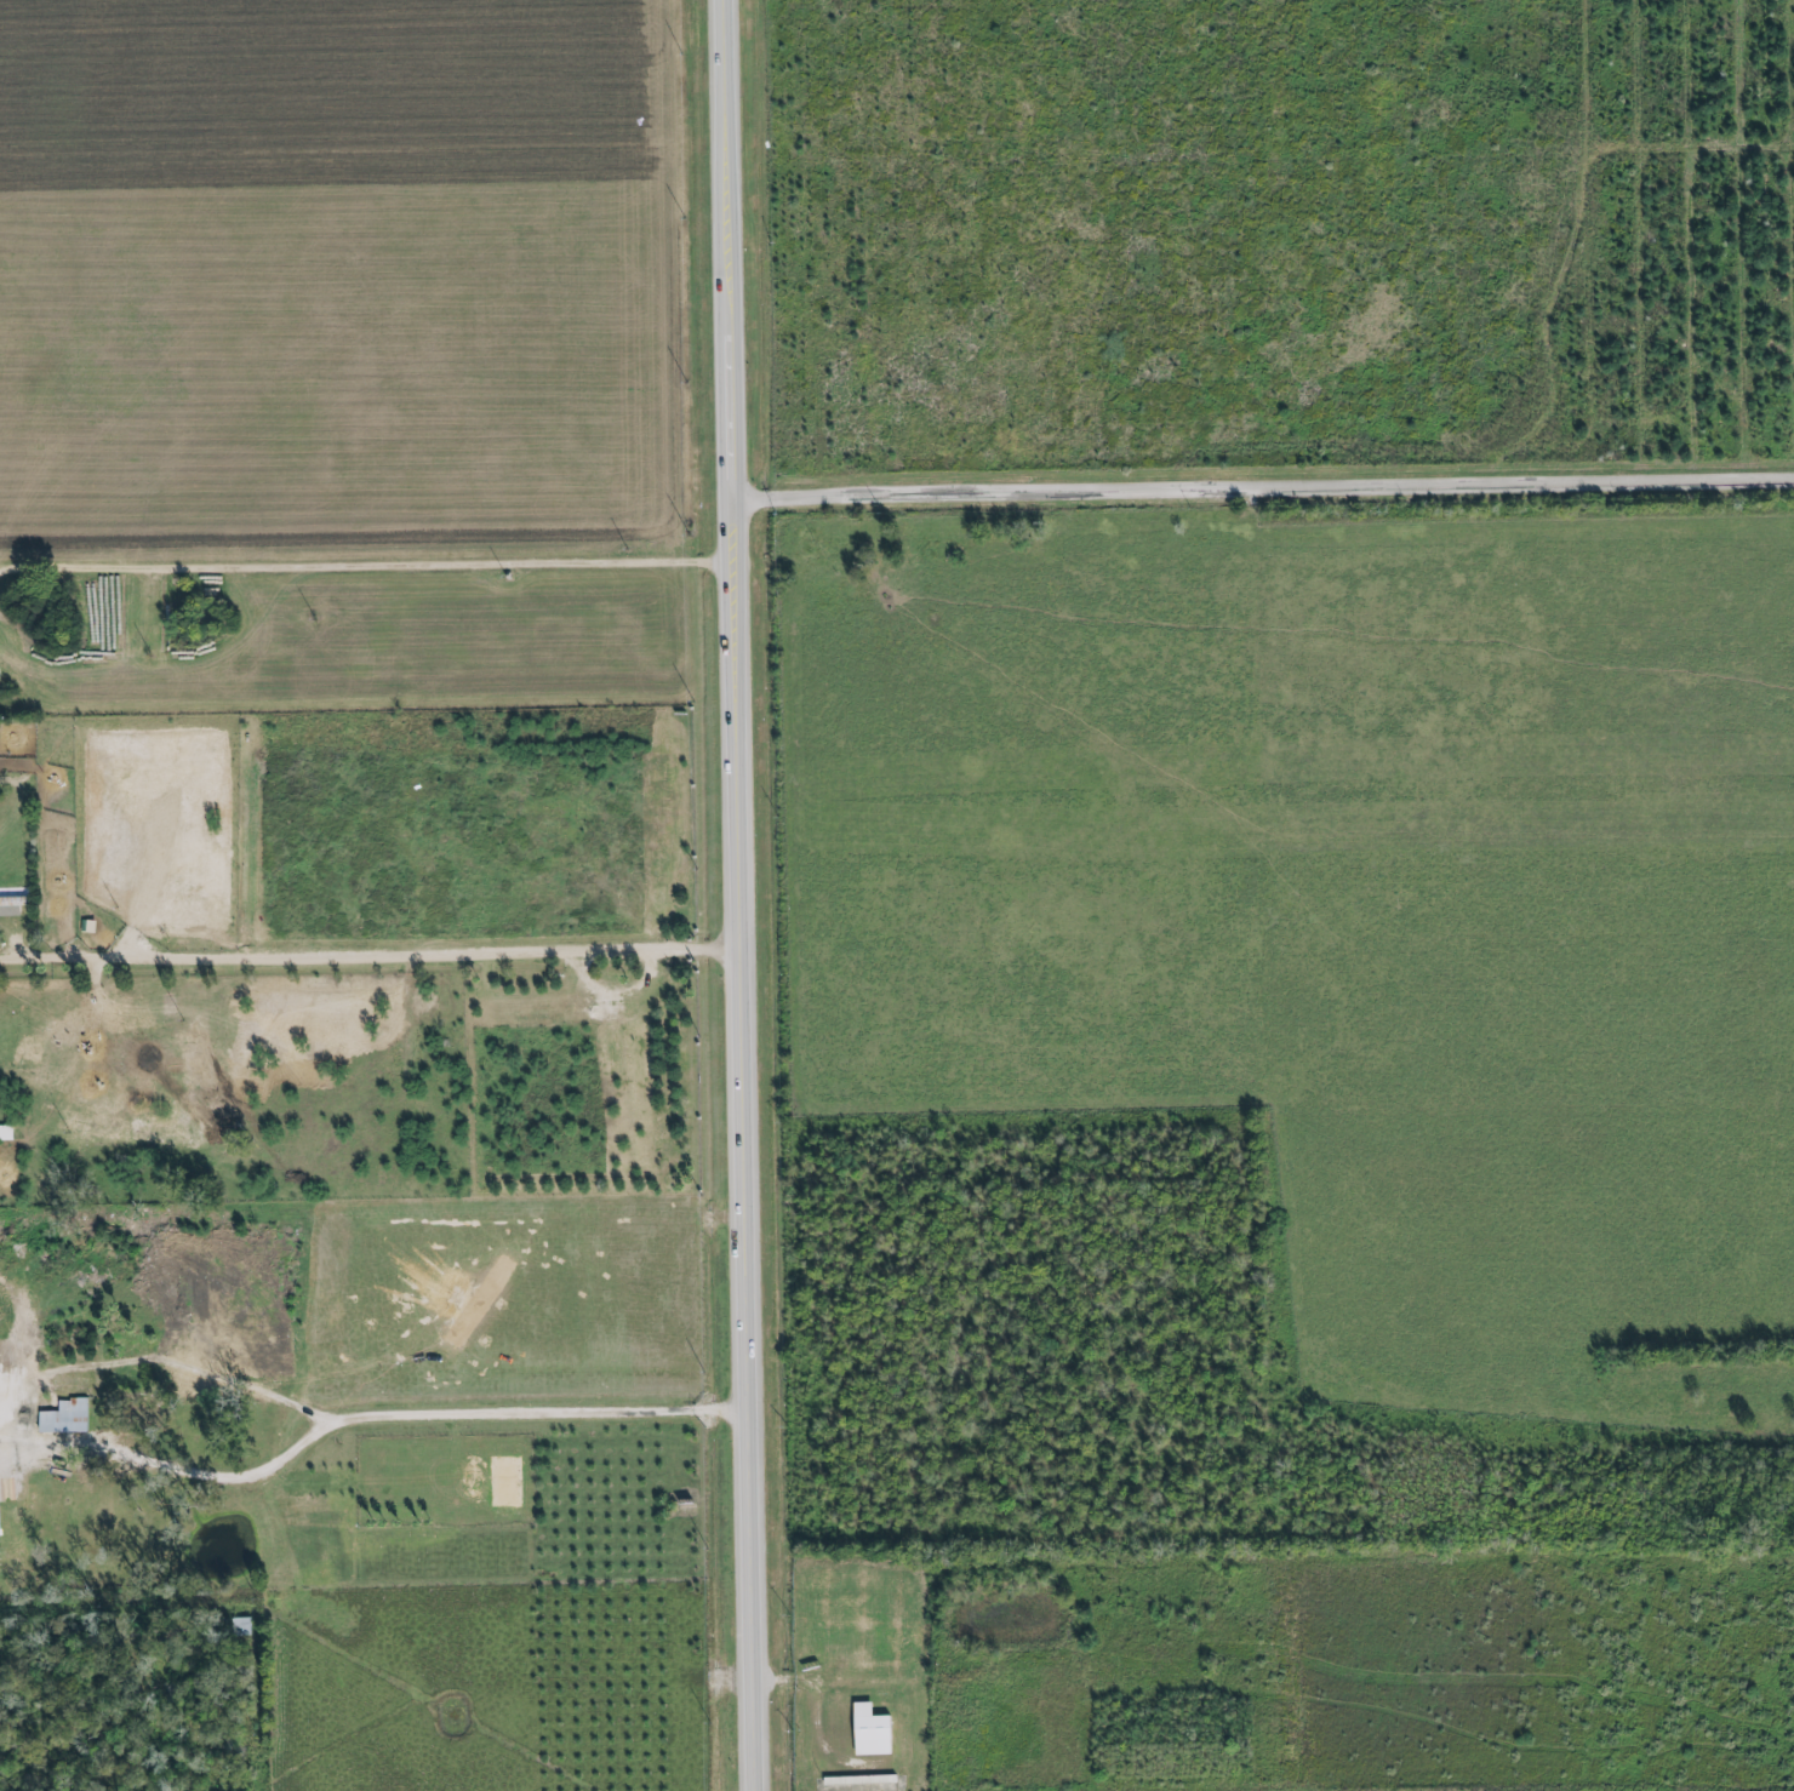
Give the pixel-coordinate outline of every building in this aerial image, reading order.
[(0,1125),(0,1141),(11,1141),(10,1125),(0,1125)] [(33,1432),(86,1432),(85,1400),(57,1400),(57,1412),(33,1412),(33,1432)] [(850,1703),(850,1755),(887,1755),(887,1716),(868,1716),(868,1703),(850,1703)]
